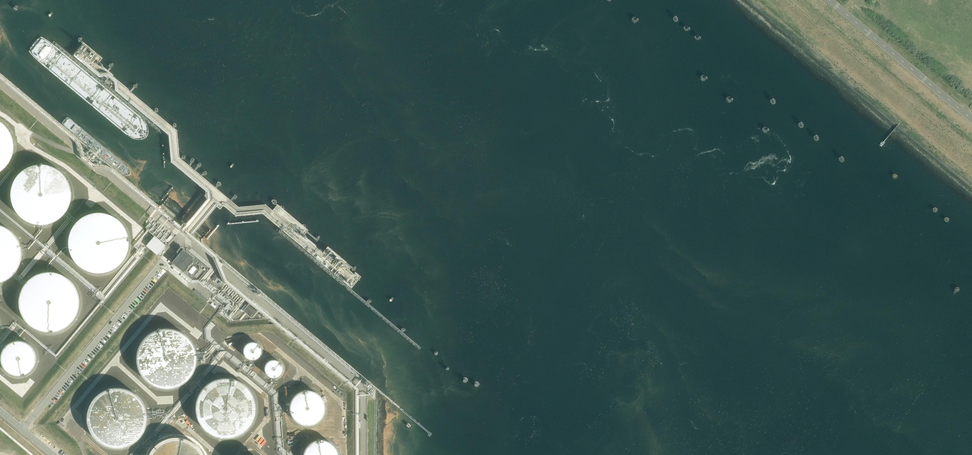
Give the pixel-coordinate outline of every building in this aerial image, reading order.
[(5,165),(10,156),(11,145),(8,135),(3,126),(0,124),(0,170),(5,165)] [(7,194),(8,204),(12,213),(19,220),(27,225),(37,227),(47,225),(56,221),(63,214),(68,204),(69,194),(67,184),(61,175),(53,168),(43,165),(32,165),(22,169),(14,175),(9,184),(7,194)] [(64,242),(65,252),(69,261),(76,268),(85,273),(95,275),(105,274),(114,269),(121,262),(125,253),(127,242),(124,232),(119,223),(110,217),(100,213),(90,213),(80,217),(72,224),(66,232),(64,242)] [(5,281),(12,274),(17,265),(18,254),(16,244),(10,235),(2,229),(0,228),(0,284),(5,281)] [(158,255),(167,245),(155,235),(146,245),(158,255)] [(179,254),(171,263),(182,272),(183,272),(192,260),(195,262),(197,260),(181,247),(176,252),(179,254)] [(192,279),(201,268),(195,262),(192,260),(183,272),(192,279)] [(14,302),(15,312),(19,321),(26,328),(35,333),(45,335),(54,333),(63,329),(71,322),(75,312),(76,302),(74,292),(68,283),(60,276),(50,273),(40,273),(30,277),(21,283),(16,292),(14,302)] [(251,300),(243,311),(252,318),(260,308),(251,300)] [(134,357),(135,367),(140,376),(146,384),(155,388),(165,390),(175,389),(184,384),(191,377),(196,368),(197,357),(195,347),(189,338),(181,332),(171,328),(160,328),(150,332),(142,339),(137,347),(134,357)] [(1,371),(6,375),(12,377),(17,377),(24,374),(29,369),(31,364),(32,357),(30,351),(24,344),(16,341),(9,342),(2,346),(0,349),(0,369),(1,371)] [(242,357),(244,359),(247,361),(250,361),(253,361),(256,359),(258,357),(260,354),(260,351),(259,348),(257,345),(255,344),(252,343),(249,342),(246,343),(244,345),(242,348),(241,351),(241,354),(242,357)] [(264,365),(262,369),(262,372),(264,375),(268,379),(272,379),(277,378),(280,374),(281,369),(279,364),(276,362),(270,361),(267,362),(264,365)] [(192,408),(193,418),(197,427),(204,435),(213,439),(223,441),(233,440),(242,435),(249,428),(253,419),(255,408),(252,398),(247,389),(238,383),(228,379),(218,379),(208,383),(200,390),(194,398),(192,408)] [(83,417),(84,427),(88,436),(95,443),(103,448),(113,450),(123,449),(132,444),(139,437),(144,428),(145,417),(143,407),(137,398),(129,392),(119,388),(108,388),(98,392),(90,399),(85,407),(83,417)] [(289,401),(287,409),(289,416),(292,421),(297,425),(303,427),(308,427),(315,424),(320,420),(322,414),(323,407),(321,401),(315,395),(307,392),(300,392),(293,396),(289,401)] [(196,449),(188,442),(178,439),(167,439),(157,443),(149,449),(146,454),(200,454),(196,449)] [(70,454),(51,440),(47,445),(60,454),(69,454),(70,454)] [(301,454),(335,454),(333,450),(328,444),(320,441),(313,442),(306,446),(302,451),(301,454)]
